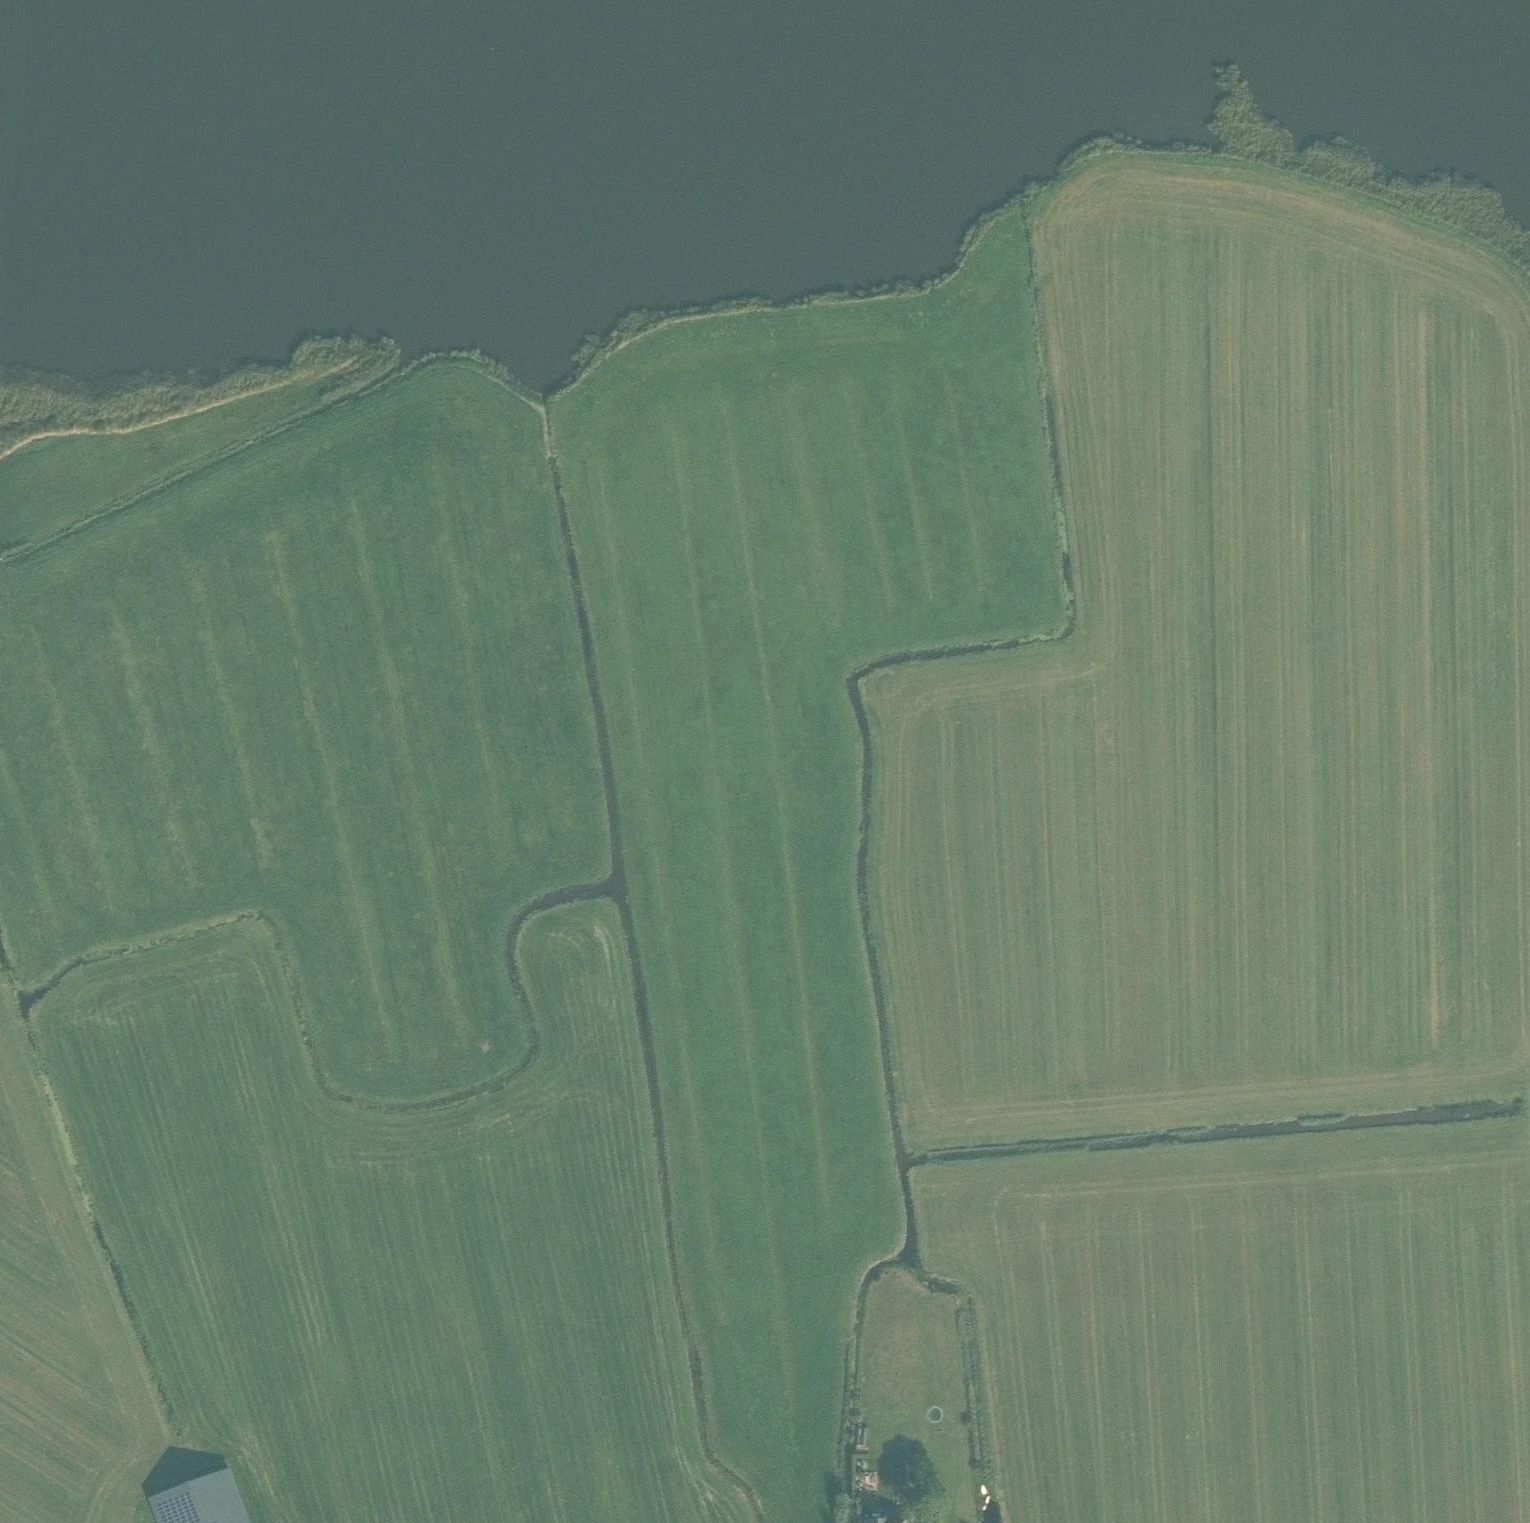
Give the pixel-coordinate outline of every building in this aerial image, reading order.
[(160,1522),(250,1522),(230,1468),(150,1497),(160,1522)]
